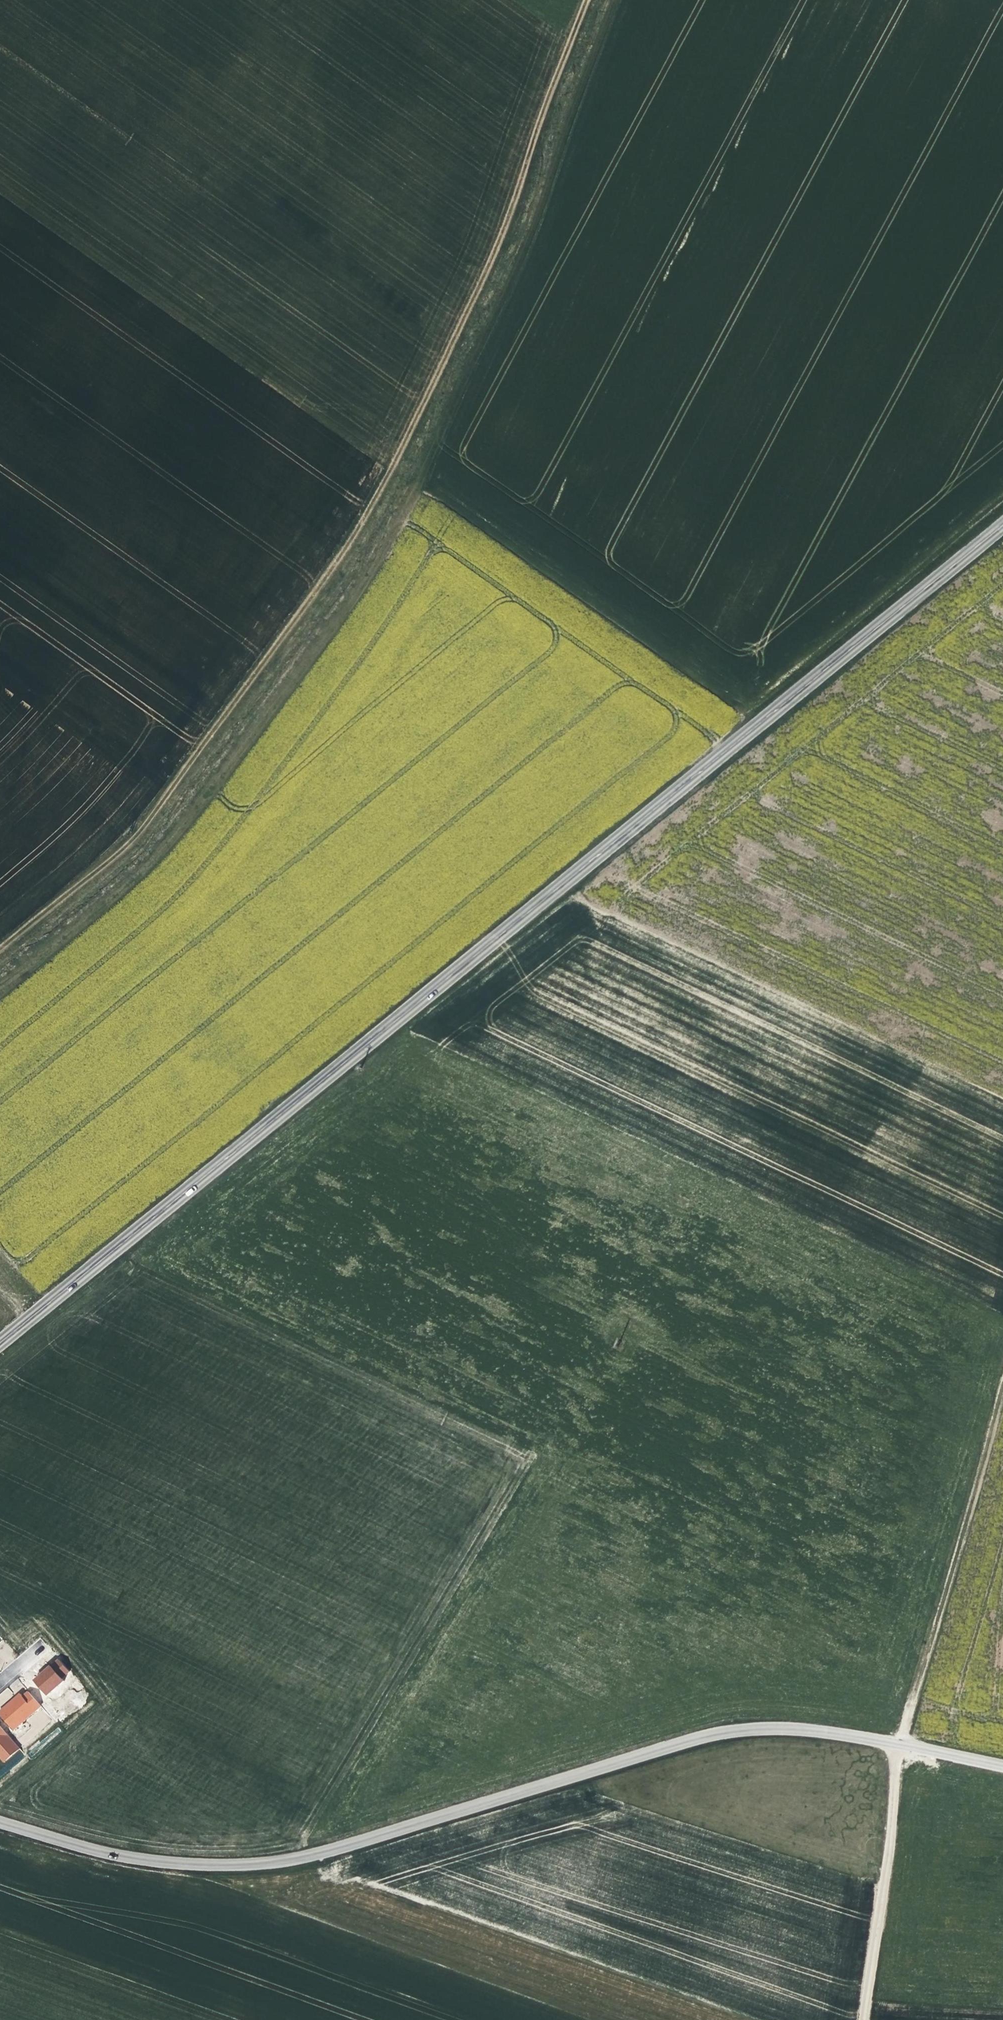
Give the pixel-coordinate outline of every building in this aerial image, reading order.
[(57,1656),(31,1681),(45,1695),(71,1671),(57,1656)] [(0,1710),(0,1716),(13,1731),(42,1706),(28,1690),(22,1695),(20,1693),(0,1710)] [(18,1748),(0,1727),(0,1759),(2,1762),(18,1748)] [(925,1784),(932,1776),(929,1767),(921,1765),(914,1772),(917,1783),(925,1784)]
